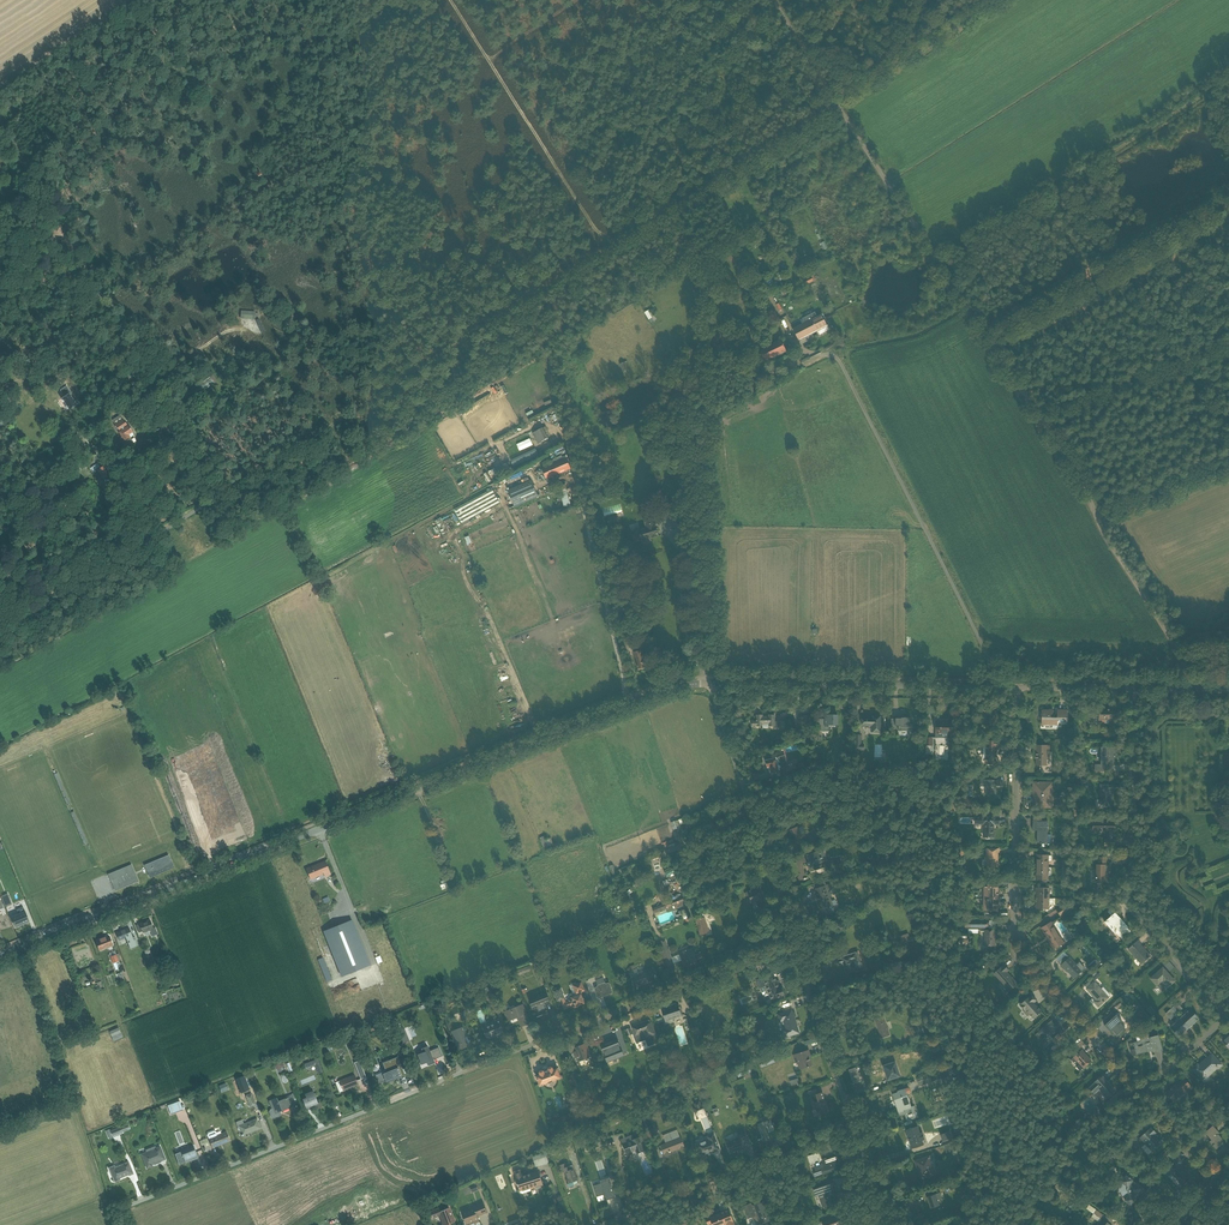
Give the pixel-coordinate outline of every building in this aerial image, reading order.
[(499,191),(493,195),(493,196),(489,199),(493,205),(498,202),(497,201),(503,197),(499,191)] [(813,281),(811,276),(804,280),(806,285),(813,281)] [(786,281),(779,284),(783,294),(790,290),(786,281)] [(644,312),(650,321),(658,317),(653,307),(644,312)] [(241,318),(255,319),(255,312),(242,311),(241,318)] [(819,335),(829,330),(822,316),(818,317),(815,312),(802,318),(804,322),(792,329),(799,341),(817,331),(819,335)] [(265,332),(259,319),(256,320),(262,333),(265,332)] [(769,339),(757,345),(765,361),(766,361),(768,365),(777,360),(775,357),(786,351),(780,339),(771,343),(769,339)] [(619,364),(623,372),(630,369),(627,361),(619,364)] [(130,370),(126,373),(125,372),(121,374),(123,377),(127,374),(130,379),(134,376),(130,370)] [(210,377),(191,390),(195,396),(215,383),(210,377)] [(240,378),(230,384),(230,383),(223,387),(224,389),(230,385),(232,388),(233,387),(242,381),(240,378)] [(61,390),(65,397),(62,399),(69,410),(77,405),(69,394),(71,393),(67,386),(61,390)] [(229,387),(226,389),(236,406),(239,404),(229,387)] [(120,415),(113,420),(116,426),(115,427),(117,429),(118,429),(120,431),(119,432),(124,440),(129,437),(128,435),(132,432),(128,426),(128,427),(120,415)] [(169,423),(156,432),(161,439),(174,431),(169,423)] [(542,427),(532,433),(538,443),(548,438),(542,427)] [(511,460),(512,462),(514,465),(539,454),(538,452),(537,452),(535,448),(511,460)] [(474,456),(478,462),(483,459),(480,453),(474,456)] [(547,479),(571,468),(566,457),(542,468),(547,479)] [(488,472),(491,478),(498,474),(497,474),(511,466),(509,464),(510,463),(509,461),(488,472)] [(104,478),(110,475),(110,474),(105,466),(99,470),(104,478)] [(513,506),(537,496),(530,479),(529,479),(527,476),(520,479),(522,483),(507,489),(513,506)] [(491,494),(455,512),(462,526),(498,509),(491,494)] [(574,498),(565,500),(567,507),(576,505),(574,498)] [(443,520),(447,530),(453,528),(449,517),(443,520)] [(469,535),(464,537),(467,544),(472,542),(469,535)] [(640,670),(652,667),(649,656),(644,657),(642,650),(635,651),(640,670)] [(987,727),(999,727),(1000,706),(979,705),(978,714),(987,714),(987,727)] [(1040,725),(1064,725),(1064,709),(1040,709),(1040,725)] [(1094,721),(1115,722),(1115,710),(1095,709),(1094,721)] [(757,728),(784,728),(784,714),(757,714),(757,728)] [(840,725),(841,714),(826,714),(826,718),(818,718),(817,724),(823,724),(823,731),(831,732),(831,724),(840,725)] [(872,732),(883,732),(883,715),(863,715),(863,726),(872,726),(872,732)] [(904,730),(915,731),(915,723),(911,722),(911,717),(906,717),(906,720),(898,720),(898,726),(904,726),(904,730)] [(948,749),(957,749),(957,732),(960,731),(960,724),(936,724),(936,738),(948,738),(948,749)] [(860,734),(854,734),(855,750),(863,750),(863,746),(860,746),(860,734)] [(987,741),(987,766),(999,766),(999,748),(1002,748),(1002,741),(987,741)] [(1037,765),(1051,765),(1051,745),(1037,745),(1037,765)] [(1099,771),(1113,771),(1114,746),(1099,746),(1099,771)] [(774,773),(782,771),(777,756),(766,759),(768,768),(772,767),(774,773)] [(1001,787),(1001,780),(980,780),(980,785),(986,785),(986,794),(997,794),(997,787),(1001,787)] [(1033,782),(1033,794),(1053,794),(1053,782),(1033,782)] [(1099,808),(1111,808),(1110,784),(1098,784),(1099,808)] [(1033,808),(1053,808),(1053,794),(1033,794),(1033,808)] [(1001,823),(1001,816),(976,816),(976,825),(983,825),(983,836),(994,837),(994,823),(1001,823)] [(679,824),(683,823),(681,818),(670,821),(674,831),(681,828),(679,824)] [(1037,843),(1048,843),(1048,821),(1032,821),(1032,830),(1037,830),(1037,843)] [(1113,847),(1113,833),(1113,822),(1090,822),(1090,832),(1104,832),(1104,847),(1113,847)] [(794,844),(806,840),(801,825),(789,830),(794,844)] [(552,841),(543,844),(546,855),(555,851),(552,841)] [(987,866),(999,867),(999,848),(987,848),(987,866)] [(812,870),(825,866),(820,850),(807,855),(812,870)] [(1034,853),(1034,867),(1047,867),(1048,854),(1034,853)] [(174,868),(169,854),(144,863),(149,877),(174,868)] [(312,881),(331,874),(326,861),(306,868),(312,881)] [(1094,881),(1107,881),(1107,863),(1094,863),(1094,881)] [(115,891),(139,881),(132,864),(108,874),(115,891)] [(1034,879),(1047,879),(1047,867),(1034,867),(1034,879)] [(814,889),(821,910),(836,906),(829,884),(814,889)] [(763,907),(768,905),(761,886),(748,891),(752,904),(760,901),(763,907)] [(982,910),(997,910),(997,886),(982,886),(982,910)] [(1034,886),(1034,897),(1048,897),(1048,887),(1034,886)] [(668,909),(686,902),(682,892),(664,900),(668,909)] [(1034,908),(1047,908),(1048,897),(1034,897),(1034,908)] [(1058,915),(1066,913),(1064,905),(1055,908),(1058,915)] [(679,916),(681,915),(682,919),(687,918),(684,909),(677,911),(679,916)] [(1118,941),(1130,931),(1113,911),(1101,920),(1118,941)] [(18,928),(31,922),(26,912),(13,917),(18,928)] [(695,919),(699,934),(708,932),(705,916),(695,919)] [(140,935),(155,928),(150,918),(136,924),(140,935)] [(1052,948),(1063,942),(1049,920),(1038,927),(1052,948)] [(350,922),(331,930),(354,930),(350,922)] [(119,942),(133,935),(129,926),(115,933),(119,942)] [(982,945),(993,945),(994,929),(983,928),(982,945)] [(99,952),(114,946),(109,934),(94,940),(99,952)] [(914,944),(913,937),(908,937),(907,934),(900,935),(900,944),(914,944)] [(1139,965),(1151,955),(1137,938),(1125,948),(1139,965)] [(686,969),(699,964),(692,947),(680,952),(686,969)] [(841,957),(847,974),(857,971),(853,960),(858,959),(856,952),(841,957)] [(110,955),(112,962),(119,960),(116,953),(110,955)] [(673,965),(681,962),(678,953),(670,956),(673,965)] [(1072,978),(1080,970),(1066,954),(1057,961),(1072,978)] [(318,958),(327,981),(331,979),(323,957),(318,958)] [(890,968),(900,968),(900,960),(891,959),(890,968)] [(991,972),(1007,990),(1016,983),(1006,971),(1008,969),(1002,963),(991,972)] [(636,988),(657,980),(652,966),(631,974),(636,988)] [(1165,989),(1174,982),(1161,966),(1147,977),(1155,987),(1160,983),(1165,989)] [(1095,971),(1090,976),(1094,980),(1099,975),(1095,971)] [(773,1001),(786,997),(778,976),(766,980),(773,1001)] [(1097,1008),(1109,996),(1092,978),(1082,987),(1092,998),(1090,1001),(1097,1008)] [(584,1003),(581,993),(587,991),(583,980),(570,984),(574,994),(567,997),(562,985),(555,988),(563,1010),(584,1003)] [(600,999),(615,993),(610,981),(595,986),(600,999)] [(552,1002),(548,994),(529,1001),(533,1010),(535,1009),(539,1020),(550,1016),(546,1004),(552,1002)] [(1041,1011),(1034,1002),(1036,1000),(1030,994),(1017,1005),(1031,1020),(1041,1011)] [(508,1021),(526,1014),(523,1005),(504,1011),(508,1021)] [(667,1022),(683,1017),(679,1005),(663,1010),(667,1022)] [(1177,1036),(1198,1017),(1188,1006),(1167,1025),(1177,1036)] [(786,1039),(802,1033),(793,1008),(777,1014),(786,1039)] [(478,1023),(485,1021),(482,1009),(475,1011),(478,1023)] [(1103,1025),(1114,1037),(1126,1027),(1114,1014),(1103,1025)] [(879,1037),(889,1034),(883,1017),(873,1020),(879,1037)] [(648,1038),(657,1034),(650,1019),(631,1027),(635,1036),(645,1032),(648,1038)] [(1053,1025),(1049,1020),(1034,1034),(1039,1040),(1044,1036),(1049,1041),(1055,1035),(1049,1028),(1053,1025)] [(488,1039),(505,1033),(501,1021),(484,1027),(488,1039)] [(112,1041),(122,1037),(119,1027),(109,1030),(112,1041)] [(452,1032),(460,1050),(471,1046),(463,1027),(452,1032)] [(1228,1048),(1228,1032),(1220,1040),(1228,1049),(1228,1048)] [(1133,1054),(1159,1048),(1156,1035),(1130,1041),(1133,1054)] [(607,1058),(624,1052),(619,1040),(603,1047),(607,1058)] [(581,1061),(592,1057),(587,1043),(576,1047),(581,1061)] [(424,1064),(442,1056),(438,1046),(419,1054),(424,1064)] [(1082,1068),(1091,1060),(1081,1048),(1071,1056),(1082,1068)] [(799,1070),(815,1066),(810,1050),(794,1055),(799,1070)] [(1221,1064),(1209,1052),(1191,1068),(1202,1080),(1221,1064)] [(898,1076),(912,1072),(910,1066),(904,1068),(899,1054),(883,1060),(888,1076),(897,1073),(898,1076)] [(304,1063),(306,1068),(314,1064),(318,1073),(323,1072),(317,1058),(304,1063)] [(359,1078),(364,1076),(359,1059),(354,1061),(359,1078)] [(542,1086),(563,1078),(558,1065),(537,1073),(542,1086)] [(398,1066),(375,1073),(378,1084),(401,1076),(398,1066)] [(847,1069),(851,1083),(859,1081),(855,1067),(847,1069)] [(1105,1099),(1114,1090),(1100,1073),(1085,1085),(1092,1094),(1097,1089),(1105,1099)] [(240,1092),(249,1089),(243,1074),(235,1078),(240,1092)] [(343,1091),(359,1085),(355,1075),(339,1081),(343,1091)] [(1172,1100),(1189,1085),(1181,1076),(1164,1091),(1172,1100)] [(925,1077),(916,1082),(919,1087),(928,1082),(925,1077)] [(789,1080),(791,1086),(798,1084),(796,1078),(789,1080)] [(218,1085),(221,1091),(228,1088),(225,1082),(218,1085)] [(906,1120),(913,1118),(911,1113),(915,1112),(913,1105),(909,1106),(903,1088),(889,1092),(897,1115),(904,1113),(906,1120)] [(814,1115),(828,1110),(821,1090),(807,1095),(814,1115)] [(308,1109),(319,1104),(314,1091),(302,1095),(308,1109)] [(245,1095),(249,1107),(256,1104),(251,1092),(245,1095)] [(275,1114),(291,1108),(288,1098),(279,1101),(277,1098),(269,1101),(275,1114)] [(704,1132),(710,1130),(700,1100),(691,1104),(697,1120),(700,1119),(704,1132)] [(180,1101),(167,1104),(170,1113),(182,1109),(180,1101)] [(242,1136),(262,1128),(258,1118),(238,1126),(242,1136)] [(751,1125),(758,1143),(769,1139),(766,1132),(772,1130),(768,1118),(751,1125)] [(108,1138),(130,1131),(128,1124),(106,1130),(108,1138)] [(212,1148),(231,1141),(225,1124),(206,1132),(212,1148)] [(910,1148),(923,1144),(917,1124),(903,1128),(910,1148)] [(1207,1141),(1214,1149),(1220,1144),(1218,1142),(1221,1139),(1216,1134),(1218,1132),(1211,1124),(1202,1131),(1209,1139),(1207,1141)] [(1151,1151),(1162,1141),(1149,1126),(1138,1136),(1151,1151)] [(746,1138),(743,1129),(734,1132),(736,1137),(723,1142),(727,1153),(742,1147),(740,1140),(746,1138)] [(697,1156),(719,1149),(713,1131),(702,1134),(704,1140),(693,1144),(697,1156)] [(949,1140),(948,1132),(939,1134),(941,1142),(949,1140)] [(662,1157),(686,1147),(682,1136),(657,1145),(662,1157)] [(634,1155),(643,1152),(639,1137),(622,1143),(626,1154),(633,1152),(634,1155)] [(943,1145),(945,1152),(953,1150),(951,1142),(943,1145)] [(147,1168),(166,1161),(161,1146),(141,1153),(147,1168)] [(1142,1149),(1147,1154),(1151,1151),(1146,1146),(1142,1149)] [(180,1166),(200,1159),(195,1147),(175,1154),(180,1166)] [(812,1178),(837,1169),(834,1161),(836,1160),(834,1154),(821,1159),(818,1151),(805,1156),(812,1178)] [(919,1176),(933,1172),(927,1155),(913,1160),(919,1176)] [(1170,1174),(1181,1186),(1194,1174),(1191,1171),(1188,1174),(1179,1164),(1182,1162),(1176,1156),(1162,1169),(1168,1175),(1170,1174)] [(114,1182),(134,1175),(129,1161),(109,1169),(114,1182)] [(569,1182),(578,1179),(572,1161),(558,1165),(561,1173),(566,1172),(569,1182)] [(521,1191),(544,1183),(538,1165),(515,1173),(521,1191)] [(1129,1205),(1143,1187),(1124,1173),(1118,1181),(1125,1186),(1123,1190),(1125,1192),(1120,1199),(1129,1205)] [(607,1200),(617,1197),(611,1177),(601,1181),(601,1183),(593,1186),(597,1197),(605,1194),(607,1200)] [(835,1191),(831,1180),(811,1187),(814,1195),(816,1195),(820,1207),(832,1203),(828,1193),(835,1191)] [(462,1188),(464,1195),(471,1192),(469,1185),(462,1188)] [(925,1198),(931,1215),(938,1213),(936,1208),(941,1206),(939,1199),(934,1200),(932,1195),(925,1198)] [(758,1224),(770,1219),(762,1200),(750,1206),(748,1202),(739,1206),(745,1219),(754,1214),(758,1224)] [(484,1202),(463,1211),(469,1224),(471,1224),(481,1221),(479,1215),(488,1211),(484,1202)] [(454,1222),(449,1206),(430,1212),(433,1218),(439,1216),(442,1224),(445,1224),(454,1222)] [(729,1209),(709,1216),(712,1224),(734,1224),(729,1209)] [(837,1215),(819,1221),(820,1224),(841,1224),(837,1215)]
